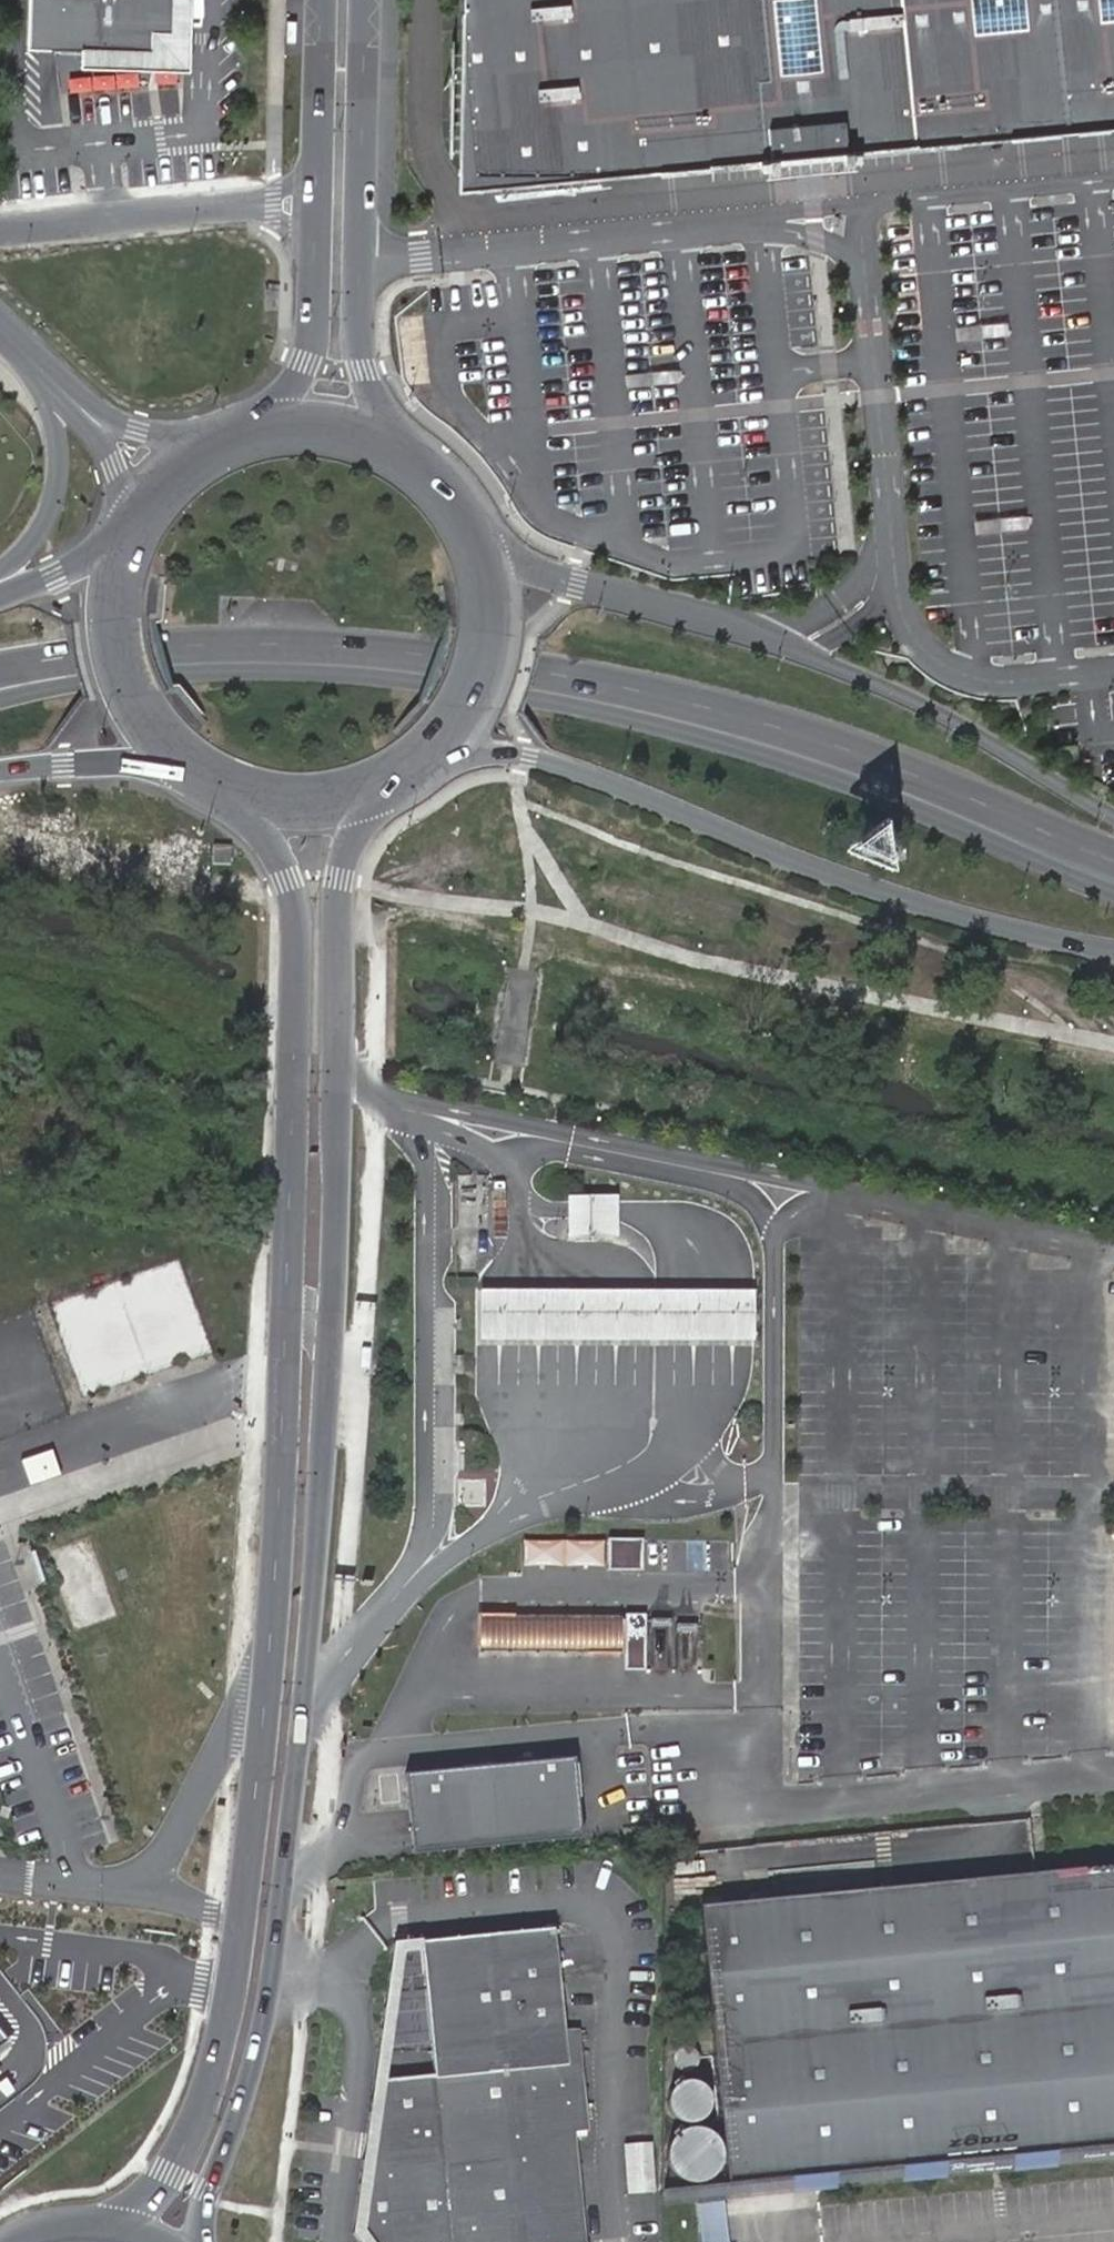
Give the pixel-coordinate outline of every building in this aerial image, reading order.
[(27,45),(58,45),(59,0),(28,0),(27,45)] [(58,45),(82,46),(150,48),(151,28),(172,29),(173,0),(59,0),(58,45)] [(82,46),(81,59),(151,61),(187,62),(189,0),(173,0),(172,29),(151,28),(150,48),(82,46)] [(472,3),(471,34),(470,87),(469,121),(468,180),(647,167),(809,154),(1000,138),(1113,126),(1113,0),(472,0),(472,3)] [(213,866),(230,866),(229,851),(213,850),(213,866)] [(618,1196),(568,1195),(568,1209),(568,1239),(618,1239),(618,1209),(618,1196)] [(569,1290),(479,1290),(479,1345),(570,1345),(706,1345),(755,1345),(755,1290),(706,1290),(569,1290)] [(643,1534),(608,1534),(607,1552),(634,1552),(633,1566),(642,1566),(643,1534)] [(634,1552),(607,1552),(607,1566),(633,1566),(634,1552)] [(645,1610),(625,1610),(624,1665),(644,1665),(645,1610)] [(508,1611),(479,1611),(479,1648),(508,1648),(508,1611)] [(536,1611),(508,1611),(508,1648),(536,1648),(536,1611)] [(564,1611),(536,1611),(536,1648),(563,1649),(564,1611)] [(591,1611),(564,1611),(563,1649),(591,1649),(591,1611)] [(620,1611),(591,1611),(591,1649),(620,1649),(620,1611)] [(573,1759),(410,1775),(417,1850),(580,1835),(573,1759)] [(728,2182),(1113,2145),(1113,1864),(701,1903),(728,2182)] [(380,2075),(359,2224),(371,2241),(582,2241),(570,2125),(582,2124),(576,2066),(572,2024),(560,2026),(549,1923),(418,1937),(431,2070),(380,2075)] [(418,1937),(399,1939),(380,2075),(431,2070),(418,1937)] [(15,2045),(0,2026),(0,2057),(15,2045)] [(650,2140),(622,2142),(626,2192),(653,2190),(650,2140)] [(659,2189),(660,2202),(1113,2158),(1113,2145),(728,2182),(659,2189)] [(695,2203),(699,2241),(723,2241),(719,2201),(695,2203)]
